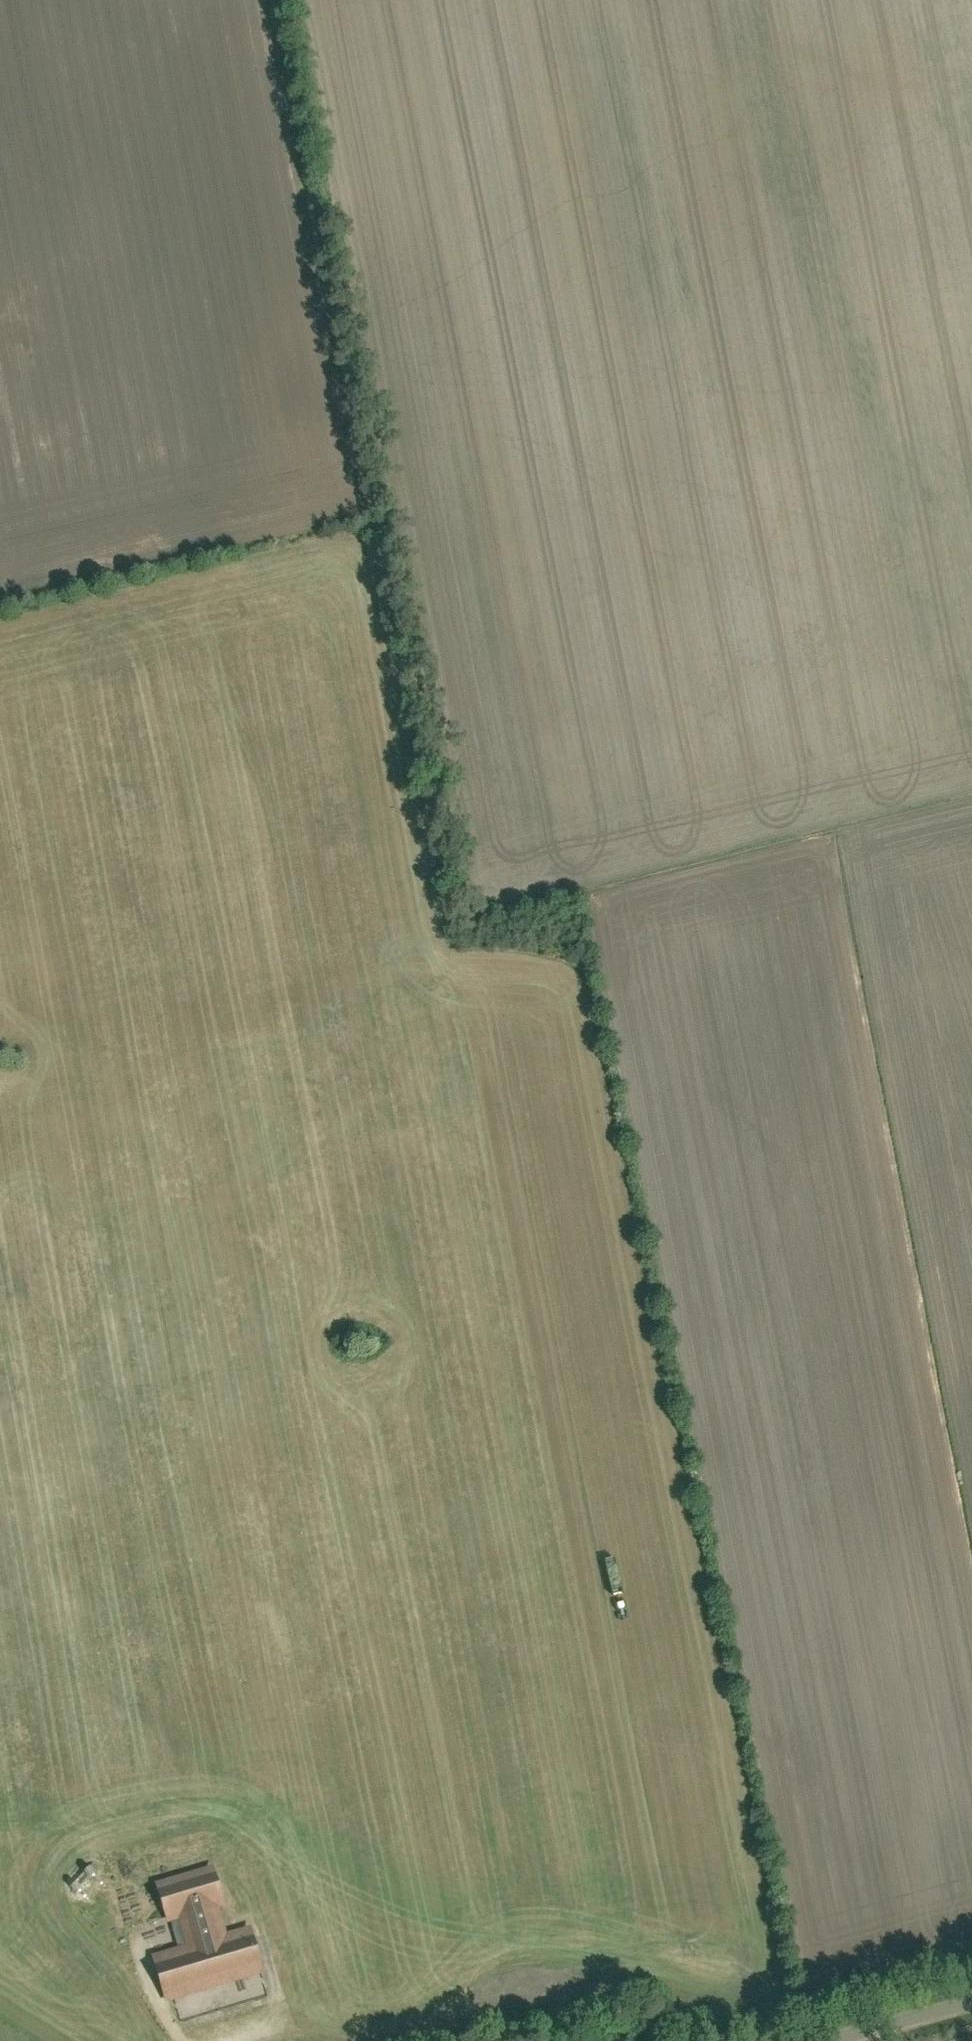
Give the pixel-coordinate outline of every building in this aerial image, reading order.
[(72,1868),(78,1891),(97,1887),(91,1864),(72,1868)] [(156,1961),(168,2000),(260,1973),(247,1929),(224,1936),(215,1906),(221,1905),(211,1870),(159,1885),(166,1908),(189,1901),(203,1947),(156,1961)]
